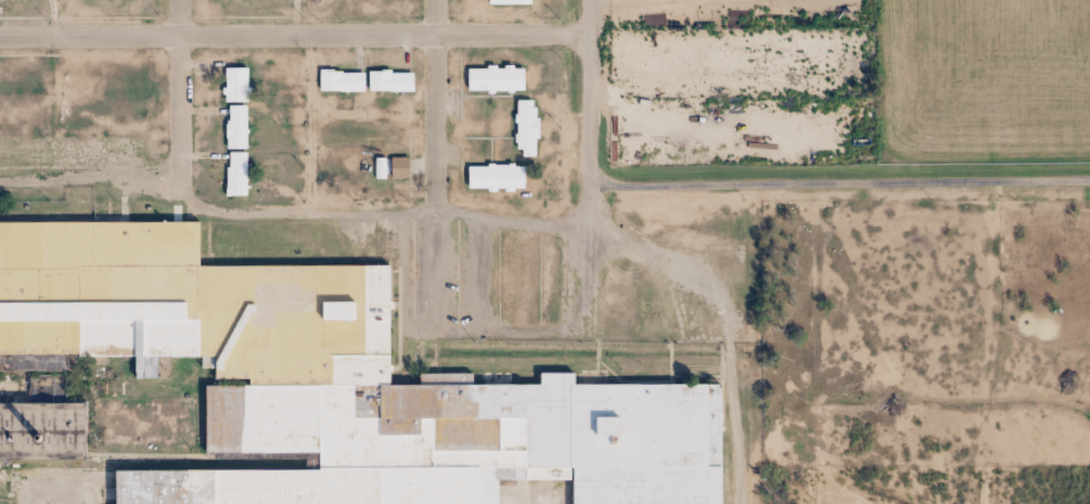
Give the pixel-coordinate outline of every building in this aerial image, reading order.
[(482,11),(482,0),(525,0),(525,11),(482,11)] [(22,13),(22,1),(0,1),(0,12),(22,13)] [(461,75),(480,76),(480,72),(491,72),(491,75),(498,75),(499,72),(509,72),(509,76),(520,76),(518,98),(509,98),(509,100),(501,100),(501,98),(489,96),(489,102),(482,101),(482,99),(461,98),(461,75)] [(219,75),(241,75),(241,109),(219,109),(219,75)] [(313,75),(328,75),(328,78),(337,78),(337,79),(359,79),(359,99),(313,98),(313,75)] [(363,78),(377,78),(379,76),(385,76),(385,79),(408,79),(408,99),(363,98),(363,78)] [(511,106),(512,120),(509,120),(509,130),(511,130),(511,140),(508,140),(508,150),(511,150),(511,156),(517,156),(517,163),(530,163),(530,145),(534,145),(534,125),(530,125),(529,114),(527,114),(527,106),(511,106)] [(242,112),(241,156),(221,156),(221,112),(242,112)] [(223,159),(242,159),(242,204),(219,203),(219,173),(223,175),(223,159)] [(385,176),(385,164),(405,164),(403,176),(385,176)] [(370,165),(381,165),(381,185),(370,185),(370,165)] [(462,173),(482,173),(482,170),(489,170),(489,171),(502,171),(502,169),(510,170),(510,173),(520,173),(520,195),(509,195),(509,199),(498,199),(498,195),(491,195),(491,199),(482,198),(482,195),(462,195),(462,173)] [(197,363),(197,475),(112,475),(112,503),(496,503),(496,483),(570,483),(570,503),(715,503),(715,388),(569,388),(569,378),(534,378),(534,390),(470,390),(470,379),(413,379),(413,391),(385,391),(386,270),(200,270),(200,225),(0,225),(0,362),(197,363)] [(84,466),(0,466),(0,408),(84,408),(84,466)]
